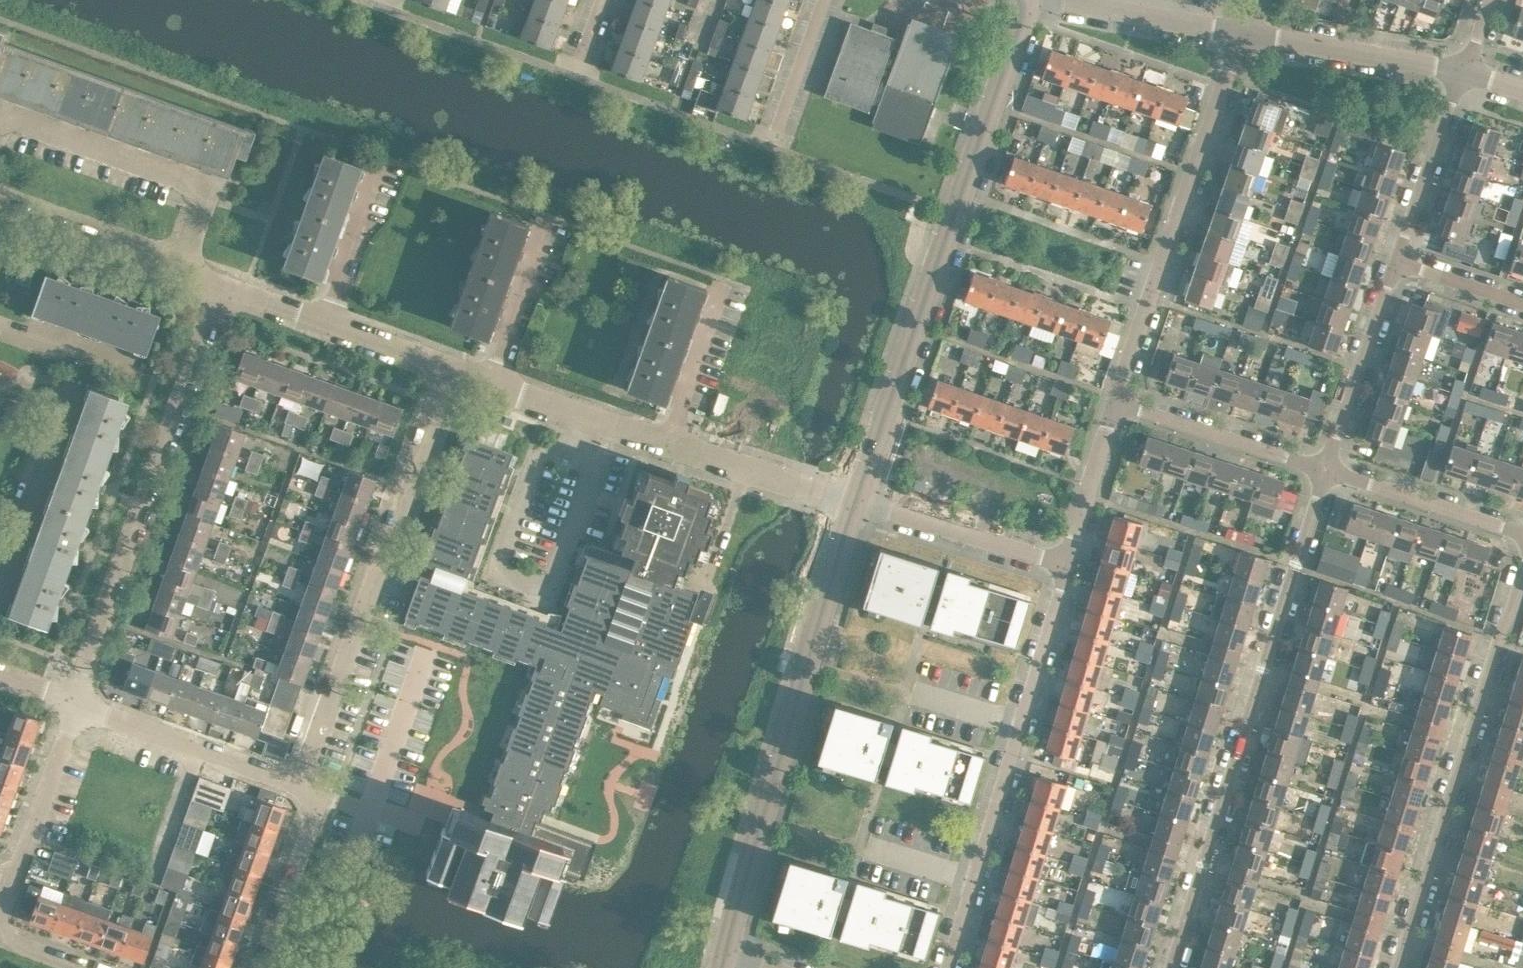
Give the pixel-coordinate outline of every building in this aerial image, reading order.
[(445,10),(446,9),(445,9),(448,0),(417,0),(445,10)] [(475,9),(484,12),(488,0),(478,0),(475,9)] [(529,15),(558,25),(566,2),(560,0),(534,0),(529,15)] [(629,21),(657,31),(665,9),(642,0),(636,0),(629,21)] [(665,9),(668,0),(642,0),(665,9)] [(685,7),(693,10),(697,0),(687,0),(685,7)] [(748,17),(777,27),(785,4),(773,0),(755,0),(748,17)] [(1318,0),(1292,0),(1315,9),(1318,0)] [(1417,9),(1420,0),(1400,0),(1399,3),(1417,9)] [(1417,9),(1435,16),(1441,0),(1420,0),(1417,9)] [(502,4),(494,1),(489,14),(498,17),(502,4)] [(1522,39),(1522,8),(1520,7),(1511,35),(1522,39)] [(558,25),(529,15),(521,36),(520,36),(520,37),(551,48),(551,47),(550,47),(558,25)] [(748,17),(740,39),(769,50),(777,27),(748,17)] [(719,18),(715,29),(723,32),(727,21),(719,18)] [(629,21),(619,47),(648,57),(657,31),(629,21)] [(674,37),(682,40),(688,25),(679,22),(674,37)] [(871,103),(874,104),(895,47),(891,46),(894,39),(895,40),(895,38),(850,22),(823,95),(825,96),(825,95),(868,110),(867,111),(868,111),(869,110),(868,110),(871,103)] [(908,23),(899,49),(895,47),(874,104),(878,105),(872,122),(873,122),(873,121),(919,138),(919,139),(920,140),(957,41),(955,40),(953,46),(936,40),(938,33),(927,29),(925,36),(908,30),(907,29),(909,23),(908,23)] [(228,175),(236,153),(246,157),(256,130),(245,126),(243,132),(1,45),(7,29),(0,26),(0,93),(228,175)] [(723,32),(715,29),(709,45),(717,48),(723,32)] [(740,39),(732,62),(761,73),(769,50),(740,39)] [(648,57),(619,47),(611,69),(610,68),(610,69),(640,81),(641,80),(640,79),(648,57)] [(1062,84),(1064,84),(1073,57),(1051,49),(1045,66),(1043,72),(1041,76),(1043,77),(1040,85),(1060,92),(1062,84)] [(679,55),(675,66),(683,69),(687,58),(679,55)] [(1064,84),(1087,92),(1096,65),(1073,57),(1064,84)] [(693,60),(689,72),(697,74),(701,63),(693,60)] [(732,62),(724,85),(753,95),(761,73),(732,62)] [(1036,63),(1033,73),(1041,76),(1043,72),(1045,66),(1036,63)] [(1087,92),(1110,100),(1119,73),(1096,65),(1087,92)] [(683,69),(675,66),(669,82),(677,85),(683,69)] [(697,74),(689,72),(683,87),(691,90),(697,74)] [(1110,100),(1132,108),(1142,81),(1119,73),(1110,100)] [(1152,115),(1155,116),(1165,89),(1142,81),(1132,108),(1146,113),(1144,116),(1151,119),(1152,115)] [(753,95),(724,85),(720,95),(700,88),(695,103),(716,111),(717,108),(745,119),(746,117),(745,117),(753,95)] [(683,87),(681,94),(689,97),(691,90),(683,87)] [(1165,89),(1155,116),(1154,120),(1162,123),(1164,119),(1178,124),(1187,97),(1165,89)] [(1029,113),(1052,121),(1056,107),(1057,107),(1061,98),(1054,95),(1049,105),(1033,99),(1029,113)] [(1246,121),(1271,130),(1280,133),(1288,110),(1254,98),(1246,121)] [(1056,107),(1052,121),(1060,123),(1065,110),(1057,107),(1056,107)] [(1089,133),(1097,136),(1102,123),(1093,120),(1089,133)] [(1246,121),(1238,142),(1264,151),(1271,130),(1246,121)] [(1318,121),(1314,131),(1327,135),(1330,125),(1318,121)] [(1473,121),(1465,144),(1492,153),(1500,131),(1473,121)] [(1102,123),(1097,136),(1106,139),(1110,126),(1102,123)] [(1333,141),(1341,144),(1344,146),(1349,132),(1374,141),(1376,133),(1352,125),(1352,124),(1349,123),(1346,131),(1337,128),(1333,141)] [(1036,138),(1045,141),(1049,128),(1041,125),(1036,138)] [(1134,149),(1142,152),(1147,139),(1151,126),(1147,125),(1142,137),(1138,136),(1134,149)] [(1049,128),(1045,141),(1053,144),(1058,131),(1049,128)] [(1147,139),(1142,152),(1151,155),(1155,141),(1147,139)] [(1082,154),(1090,157),(1095,144),(1086,141),(1082,154)] [(1378,141),(1370,164),(1396,173),(1404,151),(1378,141)] [(1238,142),(1231,164),(1256,173),(1264,151),(1238,142)] [(1095,144),(1090,157),(1099,160),(1103,146),(1095,144)] [(1465,144),(1458,167),(1484,176),(1492,153),(1465,144)] [(324,151),(303,208),(343,222),(351,198),(354,200),(358,191),(354,190),(363,165),(324,151)] [(1306,155),(1303,164),(1315,169),(1318,159),(1306,155)] [(1004,183),(1027,191),(1036,164),(1014,156),(1004,183)] [(1127,169),(1135,173),(1140,159),(1131,156),(1127,169)] [(1140,159),(1135,173),(1143,175),(1142,180),(1152,183),(1158,166),(1140,159)] [(1327,160),(1322,173),(1331,176),(1336,163),(1327,160)] [(1027,191),(1050,199),(1059,172),(1036,164),(1027,191)] [(1231,164),(1223,186),(1249,195),(1256,173),(1231,164)] [(1315,169),(1303,164),(1299,175),(1311,179),(1315,169)] [(1370,164),(1362,186),(1388,196),(1396,173),(1370,164)] [(1458,167),(1450,190),(1477,199),(1484,176),(1458,167)] [(1050,199),(1073,207),(1082,180),(1059,172),(1050,199)] [(1331,176),(1322,173),(1318,186),(1326,190),(1331,176)] [(1073,207),(1096,215),(1105,188),(1082,180),(1073,207)] [(1223,186),(1215,208),(1241,217),(1249,195),(1223,186)] [(1362,186),(1354,209),(1381,218),(1388,196),(1362,186)] [(1096,215),(1118,223),(1128,196),(1105,188),(1096,215)] [(1450,190),(1442,212),(1469,221),(1477,199),(1450,190)] [(1128,196),(1118,223),(1141,230),(1150,203),(1128,196)] [(1514,196),(1510,210),(1518,213),(1522,199),(1514,196)] [(1291,199),(1288,209),(1300,213),(1303,203),(1291,199)] [(1311,204),(1307,218),(1315,221),(1320,208),(1311,204)] [(303,208),(283,265),(322,279),(331,255),(334,256),(337,247),(334,246),(343,222),(303,208)] [(1215,208),(1208,230),(1233,239),(1241,217),(1215,208)] [(1300,213),(1288,209),(1284,219),(1296,223),(1300,213)] [(1354,209),(1346,232),(1373,241),(1381,218),(1354,209)] [(1518,213),(1510,210),(1505,223),(1514,226),(1518,213)] [(490,211),(469,268),(509,282),(517,258),(521,259),(524,251),(520,249),(529,225),(490,211)] [(1469,221),(1442,212),(1434,235),(1461,244),(1469,221)] [(1315,221),(1307,218),(1302,231),(1311,234),(1315,221)] [(1273,227),(1289,232),(1291,228),(1275,223),(1273,227)] [(1208,230),(1200,252),(1226,261),(1233,239),(1208,230)] [(1346,232),(1339,254),(1365,263),(1373,241),(1346,232)] [(1276,242),(1272,253),(1285,257),(1288,246),(1276,242)] [(1495,255),(1504,258),(1508,245),(1499,242),(1495,255)] [(1522,274),(1522,244),(1517,242),(1509,269),(1522,274)] [(1295,250),(1291,263),(1300,266),(1304,253),(1295,250)] [(1200,252),(1192,274),(1227,286),(1234,264),(1226,261),(1200,252)] [(1285,257),(1272,253),(1269,262),(1281,266),(1285,257)] [(1339,254),(1331,277),(1357,286),(1365,263),(1339,254)] [(1300,266),(1291,263),(1286,276),(1295,280),(1300,266)] [(469,268),(449,325),(488,339),(497,315),(501,316),(504,307),(500,306),(509,282),(469,268)] [(964,299),(987,307),(996,280),(973,272),(964,299)] [(32,313),(89,334),(103,294),(79,286),(81,282),(72,279),(71,283),(46,274),(32,313)] [(666,274),(646,332),(686,346),(694,322),(697,323),(701,314),(697,313),(706,289),(666,274)] [(1227,286),(1192,274),(1185,296),(1210,305),(1215,291),(1224,294),(1227,286)] [(1331,277),(1323,299),(1350,308),(1357,286),(1331,277)] [(987,307),(1009,315),(1019,288),(996,280),(987,307)] [(1261,286),(1257,297),(1270,301),(1275,285),(1267,282),(1265,287),(1261,286)] [(1009,315),(1032,323),(1042,296),(1019,288),(1009,315)] [(103,294),(89,334),(146,354),(160,315),(136,306),(137,302),(128,299),(127,303),(103,294)] [(1280,294),(1276,308),(1284,311),(1289,298),(1280,294)] [(1032,323),(1055,331),(1064,304),(1042,296),(1032,323)] [(1270,301),(1257,297),(1254,306),(1245,303),(1239,318),(1259,325),(1264,309),(1266,310),(1270,301)] [(1323,299),(1315,322),(1342,331),(1350,308),(1323,299)] [(1430,334),(1440,337),(1450,307),(1425,299),(1423,306),(1411,302),(1404,325),(1430,334)] [(1055,331),(1078,339),(1087,312),(1064,304),(1055,331)] [(1284,311),(1276,308),(1271,321),(1280,324),(1284,311)] [(1461,311),(1456,328),(1479,335),(1484,319),(1461,311)] [(1087,312),(1078,339),(1101,347),(1110,320),(1087,312)] [(966,341),(974,343),(979,330),(971,327),(973,322),(959,317),(953,334),(967,339),(966,341)] [(1192,326),(1206,330),(1209,321),(1195,317),(1192,326)] [(1209,321),(1206,330),(1219,335),(1222,326),(1209,321)] [(1483,348),(1506,356),(1515,329),(1492,321),(1483,348)] [(1342,331),(1315,322),(1307,344),(1334,354),(1342,331)] [(1404,325),(1396,347),(1422,357),(1430,334),(1404,325)] [(1522,361),(1522,332),(1515,329),(1506,356),(1522,361)] [(979,330),(974,343),(983,347),(988,333),(979,330)] [(646,332),(625,389),(665,403),(674,379),(677,380),(681,371),(677,370),(686,346),(646,332)] [(1238,340),(1251,345),(1254,336),(1241,332),(1238,340)] [(1470,333),(1465,347),(1474,350),(1479,336),(1470,333)] [(1254,336),(1251,345),(1264,349),(1267,340),(1254,336)] [(1011,356),(1020,359),(1024,346),(1016,343),(1011,356)] [(1024,346),(1020,359),(1028,362),(1033,349),(1024,346)] [(1296,360),(1299,351),(1286,346),(1283,355),(1288,357),(1286,366),(1293,369),(1296,360)] [(959,361),(968,364),(972,351),(964,348),(963,349),(955,347),(950,362),(958,365),(959,361)] [(1396,347),(1388,370),(1415,379),(1415,378),(1422,381),(1425,373),(1418,371),(1422,357),(1396,347)] [(1474,350),(1465,347),(1461,360),(1470,362),(1474,350)] [(234,377),(257,385),(267,358),(244,350),(234,377)] [(972,351),(968,364),(976,367),(981,354),(972,351)] [(1312,355),(1299,351),(1296,360),(1309,364),(1312,355)] [(1164,381),(1187,388),(1196,362),(1173,354),(1164,381)] [(257,385),(279,394),(289,366),(267,358),(257,385)] [(1056,372),(1065,375),(1070,362),(1061,359),(1056,372)] [(1070,362),(1065,375),(1091,384),(1094,373),(1077,367),(1078,365),(1070,362)] [(1187,388),(1210,395),(1219,369),(1196,362),(1187,388)] [(1004,377),(1013,380),(1017,367),(1009,364),(1004,377)] [(279,394),(302,402),(312,374),(289,366),(279,394)] [(1017,367),(1013,380),(1021,383),(1026,370),(1017,367)] [(1210,395),(1233,403),(1241,376),(1219,369),(1210,395)] [(1388,370),(1380,393),(1407,402),(1415,379),(1388,370)] [(302,402),(325,410),(335,382),(312,374),(302,402)] [(1233,403),(1255,410),(1264,384),(1241,376),(1233,403)] [(1455,378),(1451,392),(1460,395),(1464,381),(1455,378)] [(927,406),(950,414),(959,387),(937,379),(927,406)] [(1049,393),(1058,396),(1063,383),(1054,379),(1049,393)] [(325,410),(348,418),(358,390),(335,382),(325,410)] [(1063,383),(1058,396),(1066,399),(1071,385),(1063,383)] [(1255,410),(1278,418),(1287,391),(1264,384),(1255,410)] [(90,387),(70,444),(109,458),(118,434),(121,435),(124,427),(121,426),(130,401),(90,387)] [(950,414),(973,422),(982,395),(959,387),(950,414)] [(1478,395),(1492,400),(1495,391),(1481,387),(1478,395)] [(1324,391),(1313,388),(1309,398),(1305,413),(1316,417),(1324,391)] [(348,418),(370,426),(380,399),(358,390),(348,418)] [(1287,391),(1278,418),(1301,425),(1305,413),(1309,398),(1287,391)] [(1495,391),(1492,400),(1505,404),(1508,395),(1495,391)] [(719,392),(711,414),(720,418),(728,395),(719,392)] [(1460,395),(1451,392),(1447,405),(1449,406),(1456,408),(1460,395)] [(1380,393),(1372,415),(1399,424),(1407,402),(1380,393)] [(239,405),(249,409),(253,397),(244,394),(239,405)] [(973,422),(996,430),(1005,403),(982,395),(973,422)] [(253,397),(249,409),(258,412),(262,400),(253,397)] [(380,399),(370,426),(393,434),(403,407),(380,399)] [(996,430),(1018,438),(1028,411),(1005,403),(996,430)] [(1473,412),(1486,416),(1489,407),(1476,403),(1473,412)] [(1447,405),(1444,414),(1452,417),(1456,408),(1449,406),(1447,405)] [(1489,407),(1486,416),(1500,421),(1503,412),(1489,407)] [(285,421),(294,425),(298,413),(289,410),(285,421)] [(1018,438),(1041,446),(1050,418),(1028,411),(1018,438)] [(298,413),(294,425),(303,428),(307,417),(298,413)] [(1399,424),(1372,415),(1364,438),(1391,447),(1399,424)] [(1050,418),(1041,446),(1064,453),(1073,426),(1050,418)] [(218,422),(210,445),(237,455),(245,432),(218,422)] [(287,422),(284,432),(291,434),(294,425),(287,422)] [(1440,423),(1436,436),(1445,439),(1449,426),(1440,423)] [(482,425),(477,440),(485,443),(501,448),(506,434),(482,425)] [(330,438),(339,441),(343,430),(334,426),(330,438)] [(343,430),(339,441),(348,445),(353,433),(343,430)] [(1138,462),(1161,470),(1169,444),(1147,436),(1138,462)] [(1436,436),(1431,450),(1440,453),(1445,439),(1436,436)] [(531,662),(545,624),(546,621),(531,615),(532,614),(509,606),(509,607),(482,597),(482,596),(462,589),(471,564),(472,565),(480,542),(479,542),(489,514),(490,515),(498,492),(497,492),(507,465),(508,465),(512,453),(501,448),(485,443),(469,437),(424,564),(405,617),(417,621),(531,662)] [(375,454),(385,457),(389,446),(379,442),(375,454)] [(1443,471),(1466,478),(1475,452),(1477,446),(1466,443),(1464,448),(1452,444),(1443,471)] [(70,444),(49,500),(89,514),(97,491),(101,492),(104,483),(101,482),(109,458),(70,444)] [(1161,470),(1184,477),(1192,451),(1169,444),(1161,470)] [(210,445),(201,468),(229,478),(237,455),(210,445)] [(905,448),(903,455),(909,457),(912,450),(905,448)] [(1431,450),(1429,449),(1420,475),(1432,479),(1440,453),(1431,450)] [(252,450),(248,459),(260,463),(263,454),(252,450)] [(1184,477),(1206,485),(1215,458),(1192,451),(1184,477)] [(1466,478),(1489,486),(1497,459),(1475,452),(1466,478)] [(305,454),(300,470),(320,477),(325,461),(305,454)] [(1206,485),(1229,492),(1238,466),(1215,458),(1206,485)] [(260,463),(248,459),(245,469),(277,480),(280,470),(260,463)] [(1489,486),(1511,493),(1520,466),(1497,459),(1489,486)] [(1229,492),(1252,500),(1260,473),(1238,466),(1229,492)] [(1522,497),(1522,467),(1520,466),(1511,493),(1522,497)] [(201,468),(193,491),(221,500),(229,478),(201,468)] [(350,469),(341,492),(369,502),(377,479),(350,469)] [(494,811),(491,819),(531,833),(536,820),(540,822),(540,820),(544,809),(550,811),(553,803),(555,804),(562,783),(560,782),(565,769),(567,770),(575,748),(573,747),(578,734),(580,735),(587,713),(585,713),(594,689),(604,693),(600,704),(647,720),(664,673),(653,670),(657,660),(676,668),(702,594),(675,584),(681,569),(683,570),(710,495),(648,472),(621,548),(635,553),(631,564),(625,562),(627,557),(592,544),(560,630),(545,624),(531,662),(536,664),(531,678),(533,679),(528,692),(526,692),(518,713),(520,714),(516,727),(514,726),(506,748),(508,748),(503,761),(501,761),(493,782),(495,783),(490,796),(489,795),(484,807),(494,811)] [(1260,473),(1252,500),(1275,507),(1281,488),(1283,481),(1260,473)] [(322,475),(318,484),(330,488),(333,479),(322,475)] [(330,488),(318,484),(315,494),(326,498),(330,488)] [(1281,488),(1275,507),(1293,512),(1299,493),(1281,488)] [(193,491),(185,513),(213,523),(221,500),(193,491)] [(341,492),(333,515),(361,525),(369,502),(341,492)] [(236,495),(232,505),(244,509),(245,505),(247,499),(236,495)] [(1124,504),(1148,512),(1151,503),(1127,495),(1124,504)] [(245,505),(244,509),(255,513),(259,503),(247,499),(245,505)] [(49,500),(29,557),(68,571),(77,547),(80,548),(83,540),(80,539),(89,514),(49,500)] [(1344,529),(1367,536),(1375,510),(1353,502),(1344,529)] [(1151,503),(1148,512),(1161,516),(1164,508),(1151,503)] [(244,509),(232,505),(229,514),(241,518),(244,509)] [(1367,536),(1390,544),(1398,517),(1375,510),(1367,536)] [(185,513),(177,536),(204,546),(213,523),(185,513)] [(1180,522),(1193,526),(1196,518),(1182,514),(1180,522)] [(333,515),(325,537),(353,547),(361,525),(333,515)] [(1114,515),(1107,538),(1135,546),(1142,523),(1114,515)] [(1390,544),(1412,551),(1421,524),(1398,517),(1390,544)] [(1196,518),(1193,526),(1206,531),(1209,522),(1196,518)] [(306,520),(302,529),(314,533),(317,524),(306,520)] [(1412,551),(1435,559),(1444,532),(1421,524),(1412,551)] [(1225,536),(1238,540),(1241,532),(1228,528),(1225,536)] [(314,533),(302,529),(299,539),(310,543),(314,533)] [(1241,532),(1238,540),(1252,545),(1254,537),(1241,532)] [(1435,559),(1458,566),(1467,539),(1444,532),(1435,559)] [(177,536),(169,559),(196,569),(204,546),(177,536)] [(325,537),(317,560),(345,570),(353,547),(325,537)] [(1107,538),(1100,562),(1128,570),(1135,546),(1107,538)] [(1467,539),(1458,566),(1481,573),(1489,547),(1467,539)] [(220,540),(216,550),(228,554),(231,545),(220,540)] [(1192,545),(1188,559),(1197,561),(1201,548),(1192,545)] [(920,622),(924,607),(934,609),(931,619),(1015,645),(1029,600),(945,573),(942,583),(932,581),(937,565),(879,547),(862,604),(920,622)] [(1168,548),(1166,556),(1179,560),(1182,552),(1168,548)] [(228,554),(216,550),(213,559),(224,564),(228,554)] [(1241,550),(1234,573),(1260,581),(1267,558),(1241,550)] [(1179,560),(1166,556),(1163,565),(1177,569),(1179,560)] [(68,571),(29,557),(8,614),(48,628),(57,604),(60,605),(63,596),(60,595),(68,571)] [(169,559),(161,581),(211,600),(215,590),(192,581),(196,569),(169,559)] [(1197,561),(1188,559),(1184,572),(1193,575),(1197,561)] [(317,560),(309,583),(336,593),(345,570),(317,560)] [(1100,562),(1094,585),(1121,593),(1128,570),(1100,562)] [(289,565),(286,575),(297,579),(301,569),(289,565)] [(1339,576),(1352,581),(1356,572),(1342,567),(1339,576)] [(1509,567),(1505,586),(1513,588),(1517,569),(1509,567)] [(1356,572),(1352,581),(1365,586),(1369,577),(1356,572)] [(1234,573),(1226,596),(1253,604),(1260,581),(1234,573)] [(297,579),(286,575),(282,584),(294,588),(297,579)] [(1320,579),(1313,602),(1339,610),(1347,587),(1320,579)] [(161,581),(152,604),(180,614),(185,600),(208,609),(210,602),(211,600),(161,581)] [(1158,581),(1154,594),(1168,598),(1172,585),(1158,581)] [(309,583),(301,606),(328,616),(336,593),(309,583)] [(1384,593),(1397,598),(1400,589),(1387,584),(1384,593)] [(1094,585),(1087,609),(1114,617),(1121,593),(1094,585)] [(1400,589),(1397,598),(1410,602),(1413,593),(1400,589)] [(1178,591),(1174,604),(1183,607),(1187,594),(1178,591)] [(1154,594),(1151,602),(1165,606),(1168,598),(1154,594)] [(1226,596),(1219,619),(1246,627),(1253,604),(1226,596)] [(210,602),(208,609),(218,612),(221,603),(211,600),(210,602)] [(1428,609),(1441,614),(1446,606),(1432,600),(1428,609)] [(1165,606),(1151,602),(1149,611),(1162,616),(1165,606)] [(1313,602),(1306,625),(1332,633),(1339,610),(1313,602)] [(180,614),(152,604),(144,627),(172,637),(180,614)] [(1183,607),(1174,604),(1170,618),(1179,620),(1183,607)] [(229,606),(227,612),(235,615),(237,609),(229,606)] [(270,620),(269,620),(320,638),(328,616),(301,606),(296,619),(273,610),(270,620)] [(1446,606),(1441,614),(1454,619),(1458,610),(1446,606)] [(1087,609),(1080,632),(1107,640),(1114,617),(1087,609)] [(1380,609),(1376,622),(1385,625),(1389,612),(1380,609)] [(258,616),(255,625),(266,630),(266,629),(267,627),(269,620),(270,620),(262,617),(258,616)] [(1219,619),(1212,642),(1239,650),(1246,627),(1219,619)] [(289,638),(284,651),(312,661),(320,638),(269,620),(267,627),(266,629),(289,638)] [(1394,621),(1390,635),(1399,637),(1403,624),(1394,621)] [(1385,625),(1376,622),(1372,635),(1381,638),(1385,625)] [(1141,634),(1137,649),(1151,653),(1153,644),(1157,630),(1138,624),(1136,633),(1141,634)] [(1306,625),(1299,648),(1325,656),(1332,633),(1306,625)] [(1444,625),(1437,648),(1463,657),(1471,633),(1444,625)] [(187,631),(183,641),(195,645),(198,635),(187,631)] [(1080,632),(1073,656),(1101,664),(1107,640),(1080,632)] [(1399,637),(1390,635),(1386,648),(1395,651),(1399,637)] [(151,651),(160,654),(164,643),(155,639),(151,651)] [(1160,649),(1156,663),(1165,666),(1169,652),(1172,642),(1163,640),(1160,649)] [(1358,648),(1376,654),(1378,647),(1360,642),(1358,648)] [(164,643),(160,654),(170,658),(174,646),(164,643)] [(107,677),(106,680),(123,686),(132,661),(133,661),(136,654),(118,648),(107,677)] [(1299,648),(1292,671),(1318,679),(1325,656),(1299,648)] [(1437,648),(1429,672),(1456,680),(1463,657),(1437,648)] [(1151,653),(1137,649),(1134,658),(1148,662),(1151,653)] [(312,661),(284,651),(280,664),(256,656),(253,666),(265,670),(276,674),(304,684),(312,661)] [(1209,653),(1202,676),(1228,685),(1236,662),(1209,653)] [(1353,665),(1363,667),(1372,670),(1376,657),(1366,654),(1365,658),(1356,655),(1353,665)] [(195,667),(205,670),(209,659),(200,655),(195,667)] [(1073,656),(1066,680),(1094,688),(1101,664),(1073,656)] [(209,659),(205,670),(214,674),(219,662),(209,659)] [(122,688),(145,696),(155,669),(132,661),(122,688)] [(171,661),(167,674),(176,677),(180,664),(171,661)] [(1149,685),(1158,688),(1159,688),(1160,686),(1159,685),(1165,666),(1156,663),(1152,676),(1149,685)] [(1372,670),(1363,667),(1358,681),(1367,684),(1372,670)] [(1381,667),(1377,680),(1385,683),(1390,670),(1381,667)] [(145,696),(167,705),(177,677),(155,669),(145,696)] [(241,681),(251,684),(255,673),(245,669),(241,681)] [(1429,672),(1422,695),(1449,703),(1456,680),(1429,672)] [(255,673),(251,684),(259,688),(264,676),(255,673)] [(279,676),(274,689),(297,698),(302,684),(279,676)] [(1202,676),(1195,699),(1221,707),(1228,685),(1202,676)] [(167,705),(190,713),(199,685),(177,677),(167,705)] [(1509,700),(1522,704),(1522,679),(1516,677),(1509,700)] [(1066,680),(1059,703),(1087,711),(1094,688),(1066,680)] [(1385,683),(1377,680),(1372,694),(1381,696),(1385,683)] [(237,694),(267,705),(268,702),(252,696),(255,688),(241,683),(237,694)] [(1288,683),(1281,705),(1308,714),(1315,691),(1288,683)] [(190,713),(212,721),(222,694),(199,685),(190,713)] [(1146,694),(1142,708),(1151,710),(1158,688),(1149,685),(1146,694)] [(1125,687),(1122,696),(1136,700),(1139,691),(1125,687)] [(274,689),(270,703),(292,711),(297,698),(274,689)] [(212,721),(235,729),(244,702),(222,694),(212,721)] [(1422,695),(1415,717),(1442,726),(1449,703),(1422,695)] [(1136,700),(1122,696),(1120,704),(1133,708),(1136,700)] [(1195,699),(1188,722),(1214,730),(1221,707),(1195,699)] [(1501,723),(1522,730),(1522,704),(1509,700),(1501,723)] [(260,729),(265,716),(267,710),(244,702),(235,729),(257,737),(260,729)] [(270,703),(267,710),(265,716),(287,724),(292,711),(270,703)] [(817,760),(874,778),(892,721),(834,703),(817,760)] [(1059,703),(1053,727),(1080,735),(1087,711),(1059,703)] [(1281,705),(1274,728),(1301,736),(1308,714),(1281,705)] [(1151,710),(1142,708),(1138,721),(1147,724),(1151,710)] [(16,710),(7,733),(33,742),(41,719),(16,710)] [(1348,712),(1344,726),(1353,728),(1357,715),(1348,712)] [(265,716),(260,729),(283,737),(287,724),(265,716)] [(1188,722),(1181,745),(1207,753),(1214,730),(1188,722)] [(1494,746),(1521,754),(1522,748),(1522,730),(1501,723),(1494,746)] [(1363,725),(1359,738),(1368,741),(1372,727),(1363,725)] [(1353,728),(1344,726),(1340,739),(1349,742),(1353,728)] [(1080,735),(1053,727),(1046,750),(1073,758),(1080,735)] [(1274,728),(1267,751),(1293,759),(1301,736),(1274,728)] [(885,775),(970,801),(984,755),(900,729),(885,775)] [(1412,729),(1405,751),(1431,760),(1438,737),(1412,729)] [(24,765),(33,742),(7,733),(0,730),(0,756),(24,765)] [(1111,734),(1108,742),(1122,746),(1124,738),(1111,734)] [(1368,741),(1359,738),(1355,751),(1364,754),(1368,741)] [(1132,740),(1128,753),(1137,756),(1141,742),(1132,740)] [(1122,746),(1108,742),(1106,751),(1112,753),(1109,763),(1117,765),(1119,755),(1122,746)] [(1181,745),(1174,768),(1200,776),(1207,753),(1181,745)] [(1267,751),(1260,774),(1286,782),(1293,759),(1267,751)] [(1405,751),(1398,774),(1424,783),(1431,760),(1405,751)] [(1137,756),(1128,753),(1124,766),(1133,769),(1137,756)] [(16,787),(24,765),(0,756),(0,781),(16,787)] [(1491,757),(1484,780),(1511,789),(1518,766),(1491,757)] [(1335,758),(1331,771),(1340,773),(1343,760),(1335,758)] [(1174,768),(1167,790),(1193,799),(1200,776),(1174,768)] [(1349,770),(1345,783),(1354,786),(1358,772),(1349,770)] [(1340,773),(1331,771),(1326,785),(1335,787),(1340,773)] [(1260,774),(1253,797),(1279,805),(1286,782),(1260,774)] [(1398,774),(1391,797),(1417,805),(1424,783),(1398,774)] [(1038,775),(1031,798),(1059,807),(1066,783),(1038,775)] [(191,799),(212,806),(223,810),(231,787),(199,776),(191,799)] [(1484,780),(1477,803),(1504,811),(1511,789),(1484,780)] [(8,810),(16,787),(0,781),(0,807),(8,810)] [(1354,786),(1345,783),(1341,796),(1350,799),(1354,786)] [(1118,785),(1114,798),(1123,801),(1127,788),(1118,785)] [(262,787),(258,797),(260,797),(261,798),(274,802),(277,793),(262,787)] [(1167,790),(1159,813),(1186,822),(1193,799),(1167,790)] [(246,807),(242,817),(277,829),(286,806),(260,797),(256,810),(246,807)] [(1253,797),(1246,819),(1272,828),(1279,805),(1253,797)] [(1391,797),(1384,820),(1410,828),(1417,805),(1391,797)] [(1031,798),(1024,822),(1051,830),(1056,816),(1061,817),(1064,809),(1059,807),(1031,798)] [(1123,801),(1114,798),(1110,811),(1119,814),(1123,801)] [(191,799),(183,822),(204,829),(212,806),(191,799)] [(1321,803),(1316,816),(1325,819),(1330,806),(1321,803)] [(1477,803),(1470,826),(1497,834),(1504,811),(1477,803)] [(1088,807),(1085,815),(1099,820),(1102,811),(1088,807)] [(443,826),(426,871),(430,873),(431,869),(442,873),(440,876),(451,880),(448,889),(451,891),(453,885),(473,892),(470,898),(485,903),(485,904),(503,911),(503,912),(522,919),(526,908),(538,913),(540,909),(550,912),(559,888),(564,873),(583,879),(597,841),(540,820),(540,822),(536,820),(531,833),(491,819),(461,808),(453,830),(443,826)] [(1159,813),(1152,836),(1179,844),(1186,822),(1159,813)] [(1099,820),(1085,815),(1083,824),(1096,828),(1099,820)] [(1335,815),(1331,828),(1340,831),(1344,818),(1335,815)] [(1325,819),(1316,816),(1312,830),(1321,833),(1325,819)] [(234,840),(244,843),(269,852),(277,829),(242,817),(234,840)] [(1246,819),(1239,842),(1265,851),(1272,828),(1246,819)] [(1384,820),(1376,843),(1403,851),(1410,828),(1384,820)] [(183,822),(175,844),(196,851),(204,829),(183,822)] [(1024,822),(1017,845),(1044,854),(1051,830),(1024,822)] [(1470,826),(1463,849),(1490,857),(1497,834),(1470,826)] [(1340,831),(1331,828),(1327,842),(1336,845),(1340,831)] [(1239,842),(1232,865),(1258,873),(1265,851),(1239,842)] [(230,851),(226,862),(261,875),(269,852),(244,843),(240,855),(230,851)] [(1100,843),(1096,855),(1105,859),(1109,846),(1100,843)] [(1376,843),(1369,866),(1396,874),(1403,851),(1376,843)] [(175,844),(167,867),(188,874),(196,851),(175,844)] [(1017,845),(1009,868),(1037,877),(1044,854),(1017,845)] [(1149,847),(1142,870),(1169,879),(1176,856),(1149,847)] [(1307,848),(1303,862),(1311,864),(1315,851),(1307,848)] [(1463,849),(1456,871),(1482,880),(1490,857),(1463,849)] [(47,870),(71,878),(78,858),(55,850),(47,870)] [(1073,854),(1071,862),(1085,866),(1087,858),(1073,854)] [(1105,859),(1096,855),(1092,869),(1101,872),(1105,859)] [(771,915),(829,933),(847,876),(789,858),(771,915)] [(1321,861),(1317,874),(1326,877),(1330,863),(1321,861)] [(232,877),(228,888),(253,897),(261,875),(226,862),(222,873),(232,877)] [(1085,866),(1071,862),(1068,871),(1082,875),(1085,866)] [(1311,864),(1303,862),(1299,875),(1307,878),(1311,864)] [(87,876),(96,879),(100,866),(91,863),(87,876)] [(1369,866),(1362,888),(1389,897),(1396,874),(1369,866)] [(175,895),(185,898),(188,900),(192,891),(183,888),(188,874),(167,867),(160,885),(177,891),(175,895)] [(1009,868),(1002,892),(1030,900),(1037,877),(1009,868)] [(1142,870),(1135,893),(1162,901),(1169,879),(1142,870)] [(109,884),(118,887),(123,874),(114,871),(109,884)] [(1456,871),(1449,894),(1475,903),(1482,880),(1456,871)] [(1326,877),(1317,874),(1313,887),(1310,896),(1319,899),(1322,890),(1326,877)] [(1228,876),(1221,899),(1248,907),(1255,885),(1228,876)] [(132,892),(141,895),(145,883),(136,879),(132,892)] [(30,920),(52,928),(61,903),(40,895),(42,888),(30,884),(21,907),(33,911),(30,920)] [(840,931),(925,957),(939,911),(854,885),(840,931)] [(1510,887),(1507,896),(1522,900),(1522,891),(1510,887)] [(155,901),(164,904),(168,891),(159,888),(155,901)] [(214,898),(210,908),(245,920),(253,897),(228,888),(223,901),(214,898)] [(1086,888),(1082,902),(1091,905),(1095,891),(1086,888)] [(1362,888),(1355,911),(1382,920),(1389,897),(1362,888)] [(1002,892),(995,915),(1022,924),(1030,900),(1002,892)] [(52,928),(75,936),(88,901),(65,893),(62,903),(61,903),(52,928)] [(1135,893),(1128,916),(1155,924),(1162,901),(1135,893)] [(1449,894),(1441,917),(1468,925),(1475,903),(1449,894)] [(168,918),(178,921),(180,922),(184,913),(180,912),(185,898),(175,895),(167,918),(168,918)] [(1221,899),(1214,922),(1241,930),(1248,907),(1221,899)] [(1059,900),(1056,909),(1070,913),(1073,904),(1059,900)] [(98,944),(107,919),(111,909),(88,901),(75,936),(98,944)] [(1091,905),(1082,902),(1078,915),(1087,918),(1091,905)] [(1288,907),(1284,920),(1293,923),(1297,909),(1288,907)] [(200,929),(212,934),(237,943),(245,920),(210,908),(207,918),(200,929)] [(1070,913),(1056,909),(1053,918),(1067,922),(1070,913)] [(98,944),(121,953),(130,927),(133,917),(123,913),(119,924),(107,919),(98,944)] [(995,915),(988,939),(1015,947),(1022,924),(995,915)] [(1128,916),(1121,939),(1148,947),(1155,924),(1128,916)] [(1441,917),(1434,940),(1461,948),(1468,925),(1441,917)] [(178,921),(168,918),(165,925),(175,928),(178,921)] [(1301,919),(1298,918),(1282,967),(1286,967),(1301,919)] [(1303,918),(1299,932),(1308,935),(1312,921),(1303,918)] [(1331,941),(1345,945),(1371,954),(1378,931),(1352,923),(1338,918),(1331,941)] [(1293,923),(1284,920),(1280,933),(1289,936),(1293,923)] [(130,927),(121,953),(144,961),(156,925),(146,921),(142,932),(130,927)] [(1214,922),(1207,944),(1234,953),(1241,930),(1214,922)] [(1522,941),(1482,929),(1479,939),(1510,948),(1508,953),(1517,956),(1517,955),(1522,957),(1522,941)] [(163,931),(159,940),(172,945),(175,936),(163,931)] [(1308,935),(1299,932),(1295,945),(1304,948),(1308,935)] [(197,944),(194,953),(229,966),(237,943),(212,934),(207,947),(197,944)] [(1072,935),(1068,947),(1077,950),(1081,937),(1072,935)] [(980,962),(1000,967),(1009,967),(1015,947),(988,939),(980,962)] [(1114,962),(1135,967),(1141,967),(1148,947),(1121,939),(1114,962)] [(159,940),(154,954),(167,959),(172,945),(159,940)] [(1200,967),(1202,967),(1229,967),(1234,953),(1207,944),(1200,967)] [(1338,967),(1367,967),(1371,954),(1345,945),(1338,967)] [(1045,946),(1042,955),(1056,959),(1059,951),(1045,946)] [(1077,950),(1068,947),(1064,961),(1073,964),(1077,950)] [(1426,967),(1455,967),(1458,960),(1431,951),(1426,967)] [(1270,965),(1279,967),(1283,955),(1275,952),(1270,965)] [(194,953),(191,962),(201,965),(200,967),(228,967),(229,966),(194,953)] [(1092,967),(1101,967),(1103,955),(1082,953),(1081,967),(1092,967)] [(151,963),(162,967),(164,967),(167,959),(154,954),(151,963)] [(1042,955),(1040,964),(1053,967),(1056,959),(1042,955)]
